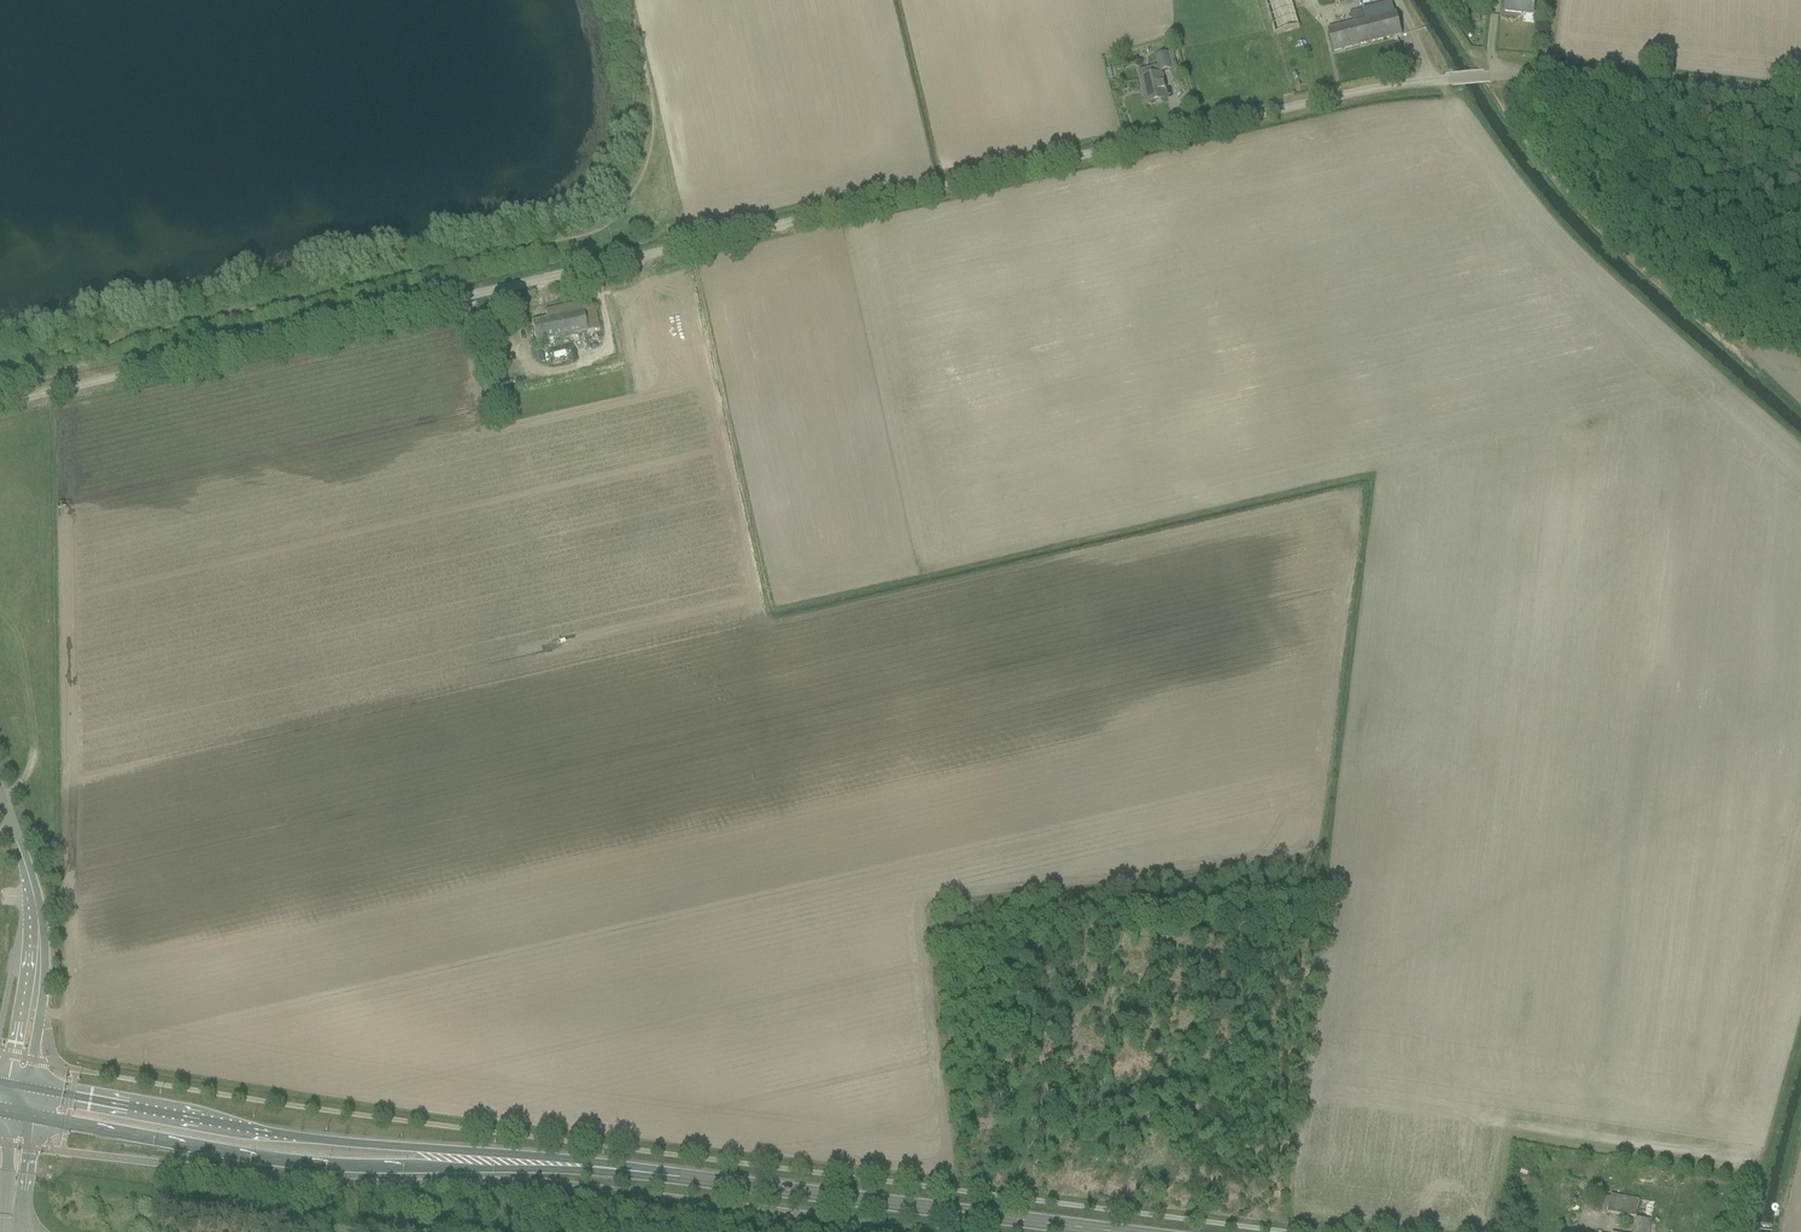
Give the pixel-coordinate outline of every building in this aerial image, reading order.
[(1275,32),(1299,25),(1291,0),(1266,0),(1275,32)] [(1472,10),(1473,0),(1457,0),(1456,9),(1472,10)] [(1533,15),(1534,3),(1535,0),(1506,0),(1504,11),(1533,15)] [(1396,14),(1395,14),(1392,2),(1350,13),(1353,25),(1328,31),(1333,52),(1402,35),(1396,14)] [(1155,57),(1158,73),(1170,71),(1171,77),(1179,76),(1177,67),(1176,67),(1173,53),(1155,57)] [(1164,90),(1160,75),(1139,80),(1143,97),(1145,96),(1147,104),(1164,100),(1162,91),(1164,90)] [(532,322),(534,332),(536,342),(599,330),(594,307),(583,310),(581,302),(545,309),(547,319),(532,322)] [(1528,1172),(1522,1170),(1520,1176),(1526,1178),(1528,1172)] [(1607,1213),(1635,1218),(1636,1218),(1639,1200),(1610,1195),(1607,1213)] [(1633,1231),(1649,1231),(1651,1221),(1636,1218),(1635,1218),(1633,1231)]
